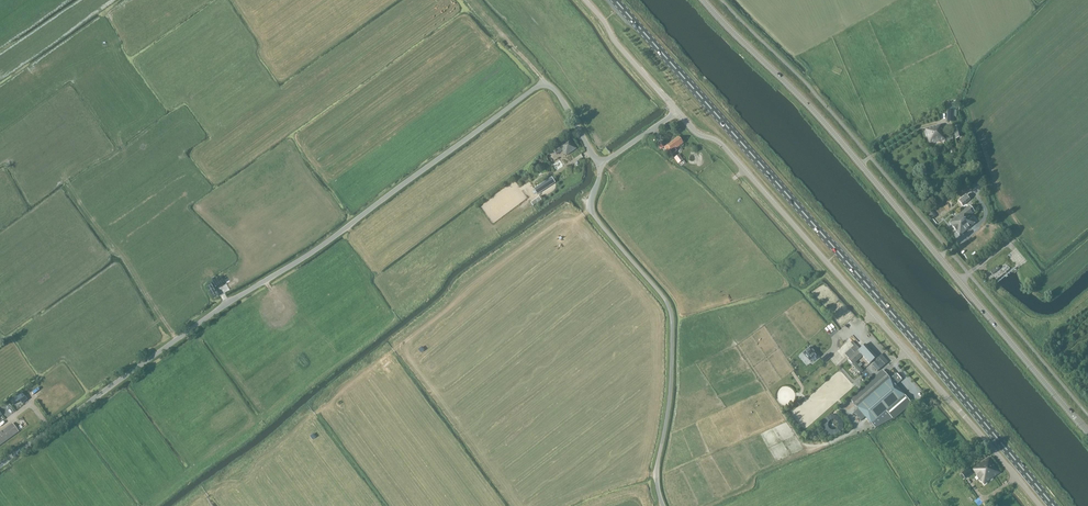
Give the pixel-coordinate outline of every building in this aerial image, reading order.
[(953,110),(947,110),(947,122),(953,122),(953,117),(957,117),(957,110),(953,110)] [(931,144),(947,140),(945,129),(944,129),(943,125),(928,129),(931,144)] [(664,147),(665,149),(666,149),(667,148),(668,147),(668,146),(678,138),(664,147)] [(675,149),(682,144),(678,138),(668,146),(668,147),(667,148),(666,149),(665,149),(670,156),(677,151),(675,149)] [(556,155),(562,151),(565,156),(576,149),(570,139),(553,150),(556,155)] [(654,142),(660,150),(664,147),(658,139),(654,142)] [(674,158),(678,163),(683,160),(679,154),(674,158)] [(537,188),(534,189),(538,195),(555,183),(552,177),(537,188)] [(965,208),(972,202),(969,198),(961,203),(965,208)] [(976,212),(971,205),(950,221),(961,234),(976,222),(971,216),(976,212)] [(1010,269),(1008,267),(1005,264),(999,269),(998,266),(990,272),(992,275),(997,280),(1010,269)] [(859,349),(856,344),(851,349),(855,353),(859,349)] [(865,345),(858,352),(848,360),(859,374),(863,371),(859,367),(862,365),(860,363),(858,365),(855,362),(862,357),(870,365),(877,358),(865,345)] [(816,360),(819,357),(811,348),(803,355),(809,361),(814,357),(816,360)] [(827,354),(821,359),(824,363),(830,358),(827,354)] [(877,361),(872,365),(877,371),(879,370),(888,362),(882,355),(876,360),(877,361)] [(883,370),(850,399),(857,408),(875,428),(893,419),(894,420),(904,412),(912,404),(904,396),(904,395),(896,386),(902,380),(897,374),(896,374),(891,379),(890,379),(883,370)] [(10,400),(13,404),(20,399),(23,403),(28,399),(22,391),(10,400)] [(13,423),(0,432),(0,445),(5,442),(19,432),(13,423)] [(996,476),(1000,473),(989,458),(972,470),(980,481),(981,481),(984,485),(993,479),(992,477),(995,475),(996,476)] [(965,479),(972,474),(969,468),(961,474),(965,479)]
